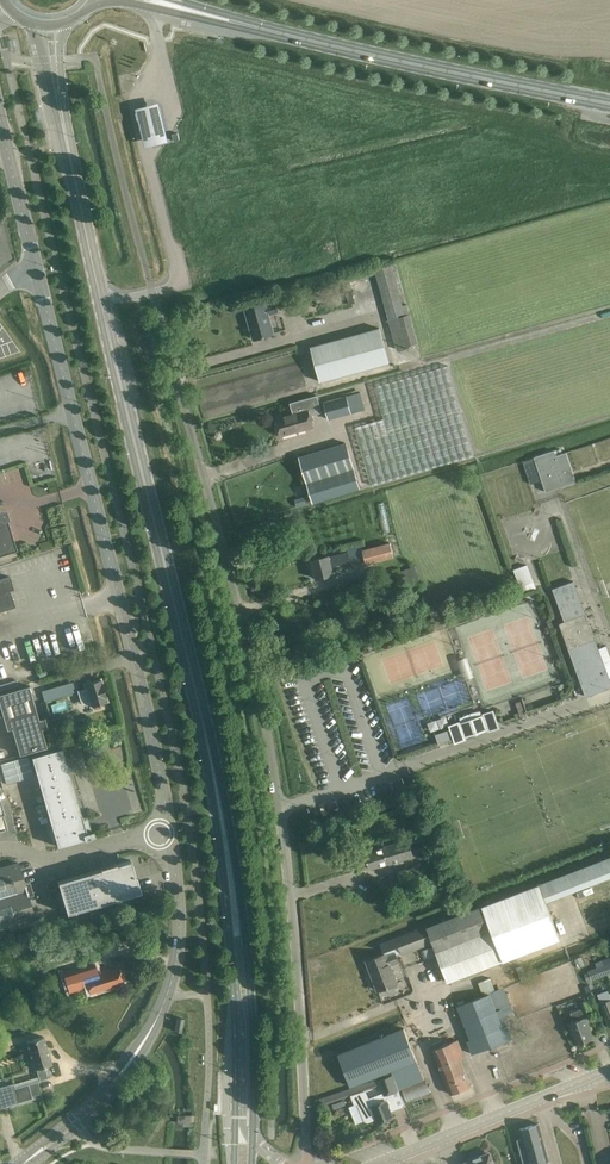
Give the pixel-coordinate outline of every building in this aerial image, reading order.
[(138,105),(134,106),(144,144),(148,143),(162,139),(167,138),(166,133),(160,107),(158,100),(138,105)] [(391,264),(375,269),(397,349),(417,344),(407,305),(403,306),(400,297),(391,264)] [(349,277),(342,278),(348,305),(355,303),(349,277)] [(275,303),(266,305),(265,303),(245,309),(253,339),(274,333),(269,316),(278,313),(275,303)] [(380,328),(311,347),(320,381),(389,362),(380,328)] [(375,386),(384,418),(355,427),(371,485),(475,454),(449,365),(375,386)] [(347,395),(323,402),(328,420),(351,413),(366,409),(361,392),(360,392),(359,390),(350,392),(350,395),(347,396),(347,395)] [(290,403),(293,414),(276,419),(280,434),(313,425),(311,415),(322,412),(317,395),(290,403)] [(593,441),(562,453),(561,448),(555,450),(554,450),(534,457),(545,492),(576,482),(573,472),(609,459),(609,436),(593,441)] [(306,483),(354,468),(346,442),(298,456),(306,483)] [(354,468),(306,483),(312,504),(361,489),(354,468)] [(17,549),(7,518),(6,515),(1,513),(0,513),(0,555),(17,549)] [(347,552),(330,556),(329,555),(311,560),(316,579),(334,574),(333,570),(352,566),(351,562),(364,558),(366,565),(394,558),(390,542),(382,544),(380,539),(366,543),(367,548),(363,549),(361,544),(346,548),(347,552)] [(522,591),(536,586),(528,563),(514,568),(522,591)] [(415,566),(409,568),(414,582),(420,579),(415,566)] [(10,590),(14,589),(10,576),(0,579),(0,611),(15,607),(11,594),(10,590)] [(553,589),(565,621),(559,623),(586,696),(609,687),(609,680),(574,581),(553,589)] [(473,675),(471,667),(467,669),(463,657),(458,659),(464,678),(473,675)] [(99,678),(84,683),(91,705),(106,700),(99,678)] [(29,685),(0,694),(0,706),(7,729),(12,728),(19,754),(47,746),(42,729),(48,727),(45,716),(39,718),(29,685)] [(521,700),(515,702),(520,716),(525,714),(521,700)] [(466,715),(459,718),(461,722),(451,726),(451,725),(450,725),(456,742),(467,738),(500,727),(494,709),(482,713),(481,710),(473,712),(466,715)] [(56,726),(47,729),(52,745),(62,742),(56,726)] [(58,846),(88,837),(95,835),(93,828),(86,830),(62,747),(31,756),(58,846)] [(427,835),(419,838),(423,849),(431,847),(427,835)] [(384,846),(385,847),(365,854),(369,869),(390,863),(390,865),(414,857),(408,838),(384,846)] [(546,902),(609,877),(609,856),(539,884),(546,902)] [(135,875),(131,860),(116,864),(116,863),(100,867),(101,869),(58,881),(67,913),(141,891),(136,875),(135,875)] [(417,865),(397,871),(402,887),(421,881),(445,873),(441,860),(417,868),(417,865)] [(34,918),(18,863),(0,868),(0,928),(34,918)] [(560,939),(546,902),(539,884),(482,905),(426,927),(426,925),(380,943),(384,955),(367,961),(378,990),(397,983),(390,966),(399,962),(396,955),(401,953),(402,955),(433,943),(436,951),(435,951),(448,983),(503,961),(560,939)] [(17,935),(20,944),(40,938),(38,929),(17,935)] [(592,980),(608,974),(604,965),(589,971),(592,980)] [(75,978),(80,992),(102,985),(103,989),(124,982),(119,966),(99,972),(99,970),(75,978)] [(496,991),(490,978),(478,982),(483,995),(457,1006),(470,1039),(467,1041),(472,1054),(513,1038),(501,1009),(510,1006),(503,988),(496,991)] [(588,999),(580,1002),(583,1011),(591,1008),(588,999)] [(601,1004),(609,1026),(609,1000),(601,1004)] [(570,1012),(574,1022),(569,1023),(576,1044),(593,1037),(586,1017),(584,1018),(581,1008),(570,1012)] [(174,1030),(182,1031),(184,1018),(177,1017),(174,1030)] [(323,1105),(350,1096),(354,1105),(358,1104),(366,1122),(376,1118),(378,1123),(393,1117),(386,1099),(391,1097),(392,1093),(392,1091),(423,1079),(416,1060),(404,1027),(338,1054),(350,1087),(391,1070),(393,1074),(379,1079),(379,1078),(321,1098),(323,1105)] [(34,1069),(36,1068),(40,1080),(48,1078),(44,1066),(52,1064),(44,1036),(26,1041),(34,1069)] [(458,1039),(433,1049),(450,1093),(471,1085),(460,1058),(464,1057),(458,1039)] [(8,1049),(6,1042),(0,1044),(0,1051),(8,1049)] [(32,1099),(28,1083),(15,1087),(14,1083),(0,1087),(0,1108),(32,1099)] [(179,1115),(177,1115),(177,1123),(183,1123),(183,1126),(188,1126),(191,1126),(191,1115),(186,1115),(179,1115)] [(268,1126),(267,1140),(275,1140),(275,1126),(275,1116),(268,1116),(268,1126)] [(549,1160),(539,1124),(520,1129),(523,1139),(519,1141),(525,1163),(548,1163),(547,1161),(549,1160)] [(466,1163),(495,1163),(490,1152),(466,1162),(466,1163)]
